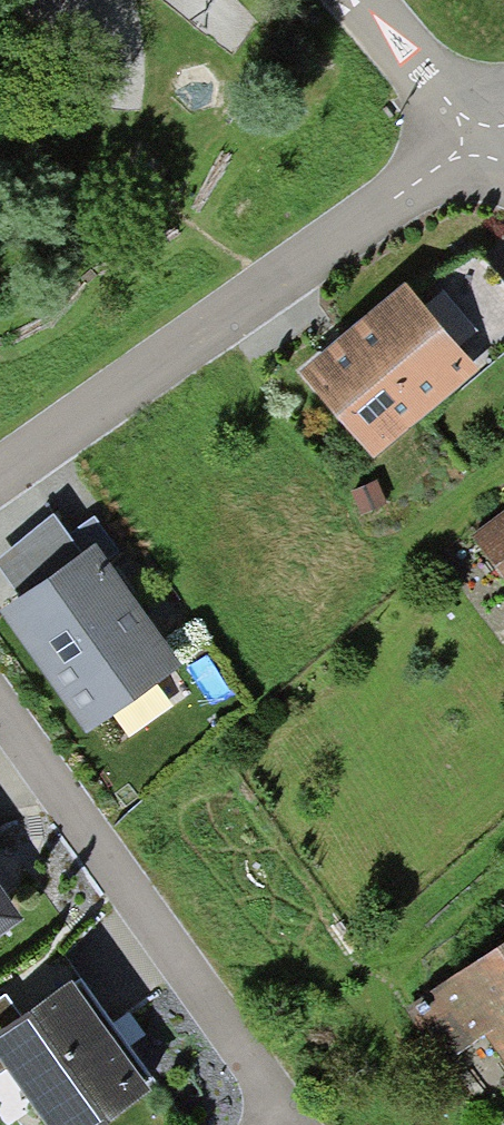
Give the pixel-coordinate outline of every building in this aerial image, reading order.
[(414,301),(477,378),(503,356),(503,288),(475,252),(414,301)] [(414,301),(405,290),(344,341),(301,376),(373,463),(477,378),(414,301)] [(472,539),(503,582),(503,516),(472,539)] [(14,608),(1,618),(86,740),(181,674),(96,551),(14,608)] [(23,928),(0,896),(0,945),(23,928)] [(415,1008),(453,1062),(485,1040),(503,1068),(503,947),(415,1008)] [(82,983),(25,1024),(0,1043),(0,1068),(4,1073),(41,1124),(112,1124),(158,1091),(117,1033),(82,983)] [(5,997),(0,1001),(0,1043),(25,1024),(5,997)]
